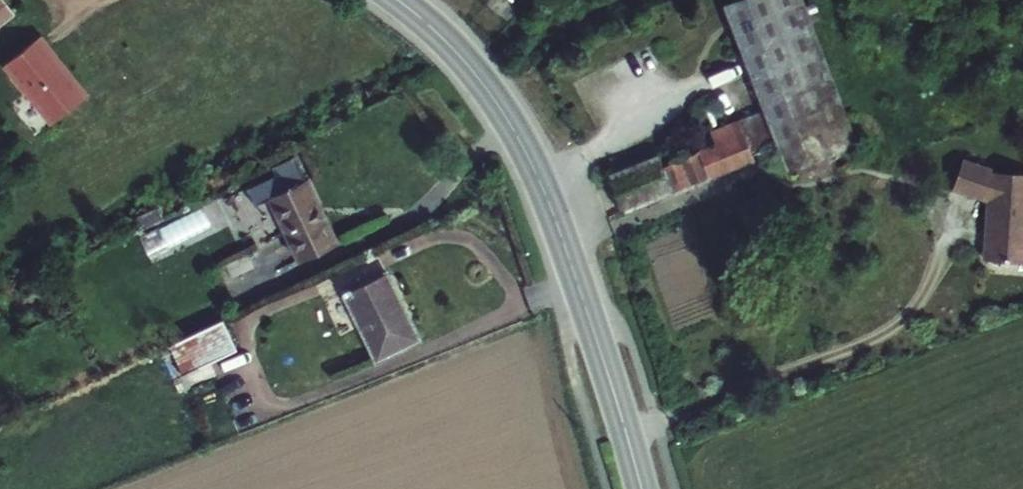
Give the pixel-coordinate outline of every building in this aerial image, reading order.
[(732,6),(774,108),(843,80),(811,0),(746,0),(732,6)] [(12,20),(0,5),(0,29),(12,20)] [(37,44),(1,72),(48,131),(83,103),(37,44)] [(787,142),(798,169),(868,141),(843,80),(774,108),(787,142)] [(722,130),(727,141),(751,131),(760,153),(787,142),(774,108),(722,130)] [(762,157),(760,153),(751,131),(727,141),(666,166),(677,192),(762,157)] [(661,154),(612,175),(628,213),(677,192),(666,166),(661,154)] [(962,160),(954,187),(989,199),(985,260),(1022,263),(1022,174),(993,172),(962,160)] [(272,180),(309,260),(349,241),(317,176),(307,180),(301,166),(272,180)] [(202,205),(154,228),(165,250),(213,227),(202,205)] [(393,271),(350,293),(383,359),(426,338),(393,271)] [(234,319),(207,332),(222,361),(248,349),(234,319)]
